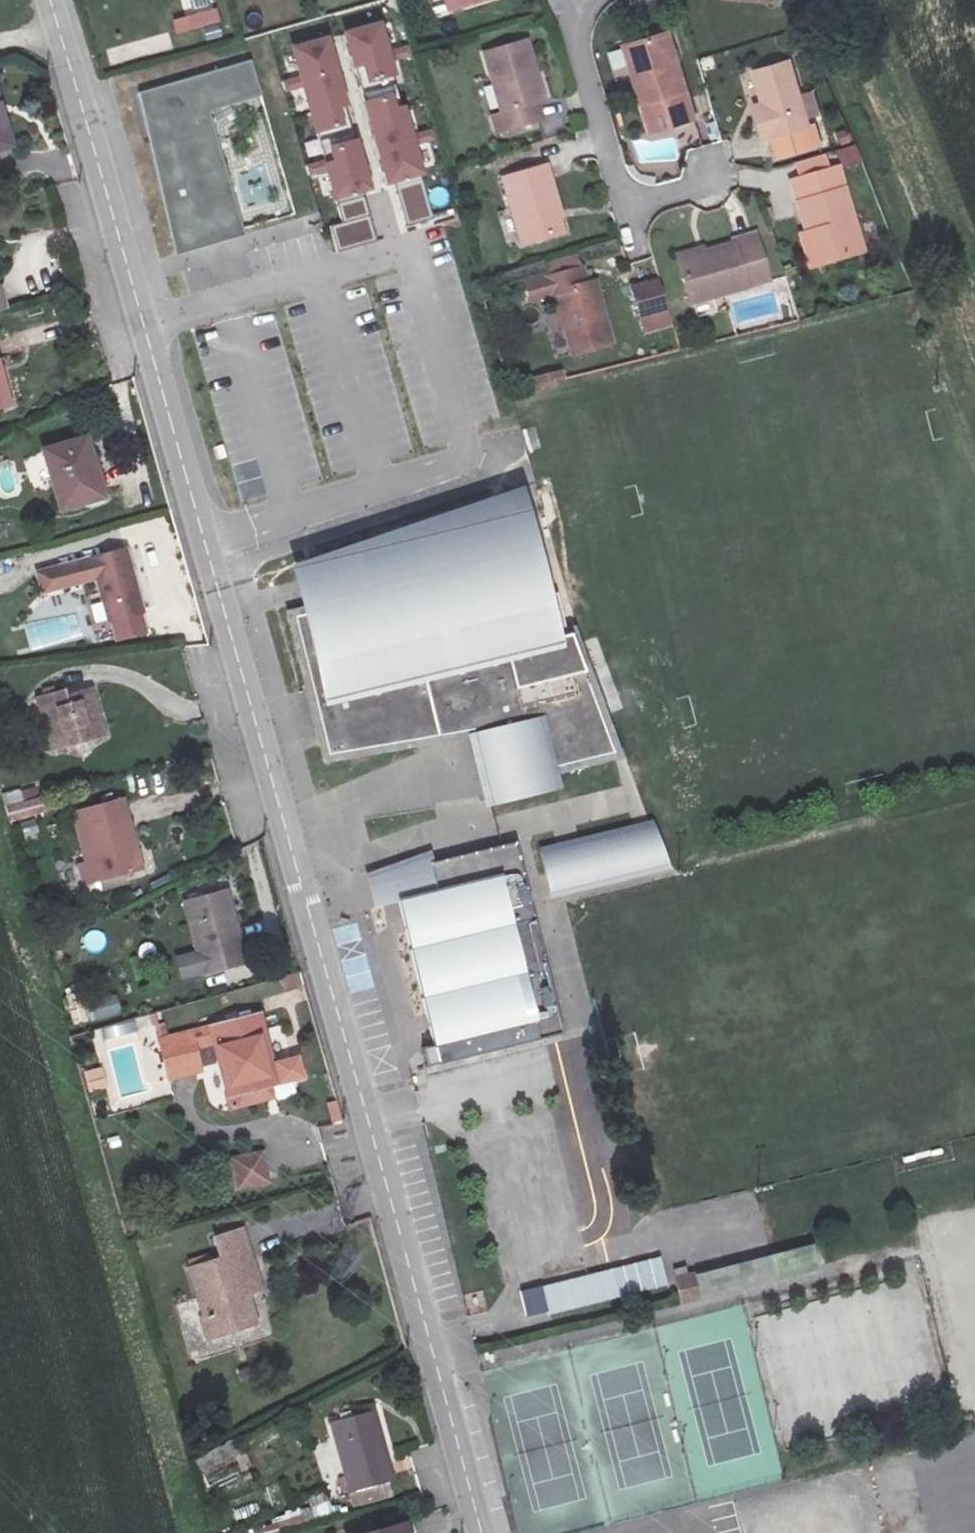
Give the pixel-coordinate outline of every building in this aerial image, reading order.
[(445,13),(495,0),(441,0),(445,13)] [(177,38),(220,27),(215,9),(172,21),(177,38)] [(346,31),(357,89),(396,81),(384,23),(346,31)] [(696,120),(668,30),(619,45),(647,135),(696,120)] [(547,103),(528,38),(479,52),(497,114),(489,117),(496,139),(542,125),(547,103)] [(818,147),(791,57),(747,70),(756,101),(749,103),(761,141),(770,139),(776,159),(818,147)] [(252,59),(134,91),(174,257),(296,216),(252,59)] [(14,144),(0,82),(0,147),(14,144)] [(399,92),(361,103),(387,188),(425,176),(399,92)] [(802,232),(797,234),(808,273),(869,255),(841,162),(829,166),(825,154),(792,164),(796,177),(786,180),(802,232)] [(570,234),(548,162),(498,178),(520,250),(570,234)] [(425,184),(399,189),(405,226),(431,221),(425,184)] [(343,223),(333,226),(340,251),(376,240),(363,198),(338,205),(343,223)] [(704,245),(673,254),(688,308),(771,285),(756,231),(729,238),(730,243),(705,249),(704,245)] [(548,276),(522,283),(528,303),(554,296),(569,355),(611,344),(594,281),(588,283),(584,266),(577,268),(574,256),(545,264),(548,276)] [(14,302),(8,277),(0,279),(0,306),(14,302)] [(658,278),(628,286),(642,337),(672,329),(658,278)] [(538,387),(565,382),(563,371),(536,376),(538,387)] [(9,404),(0,374),(0,407),(9,404)] [(104,498),(91,437),(49,447),(62,509),(104,498)] [(515,493),(283,567),(314,696),(305,698),(322,764),(465,732),(484,807),(561,790),(558,776),(621,760),(538,510),(521,515),(515,493)] [(149,608),(134,548),(93,558),(107,618),(149,608)] [(99,728),(86,682),(71,685),(74,698),(62,702),(57,683),(40,687),(49,724),(45,725),(49,741),(99,728)] [(2,795),(9,823),(45,814),(38,786),(2,795)] [(82,808),(96,860),(99,874),(139,863),(121,797),(82,808)] [(653,820),(537,847),(549,896),(668,866),(653,820)] [(370,914),(393,908),(429,1047),(420,1050),(425,1069),(559,1035),(511,844),(423,866),(420,857),(359,872),(370,914)] [(974,884),(974,857),(965,859),(971,885),(974,884)] [(86,878),(99,874),(96,860),(82,863),(86,878)] [(241,963),(222,894),(183,906),(201,974),(241,963)] [(340,945),(361,938),(356,925),(336,931),(340,945)] [(81,939),(90,955),(107,945),(98,929),(81,939)] [(85,1001),(89,1023),(121,1017),(117,995),(85,1001)] [(271,1081),(254,1020),(209,1031),(226,1094),(271,1081)] [(102,1067),(83,1072),(89,1095),(108,1090),(102,1067)] [(974,1161),(974,1150),(952,1155),(954,1165),(974,1161)] [(266,1152),(232,1156),(237,1191),(271,1186),(266,1152)] [(660,1258),(518,1291),(525,1322),(667,1289),(660,1258)] [(191,1272),(203,1315),(214,1313),(218,1332),(257,1320),(252,1303),(242,1305),(240,1297),(255,1292),(248,1266),(225,1273),(222,1263),(191,1272)] [(214,1313),(203,1315),(197,1317),(203,1336),(218,1332),(214,1313)] [(392,1482),(371,1414),(335,1425),(354,1494),(392,1482)] [(290,1510),(289,1518),(328,1522),(330,1496),(310,1495),(309,1512),(290,1510)]
